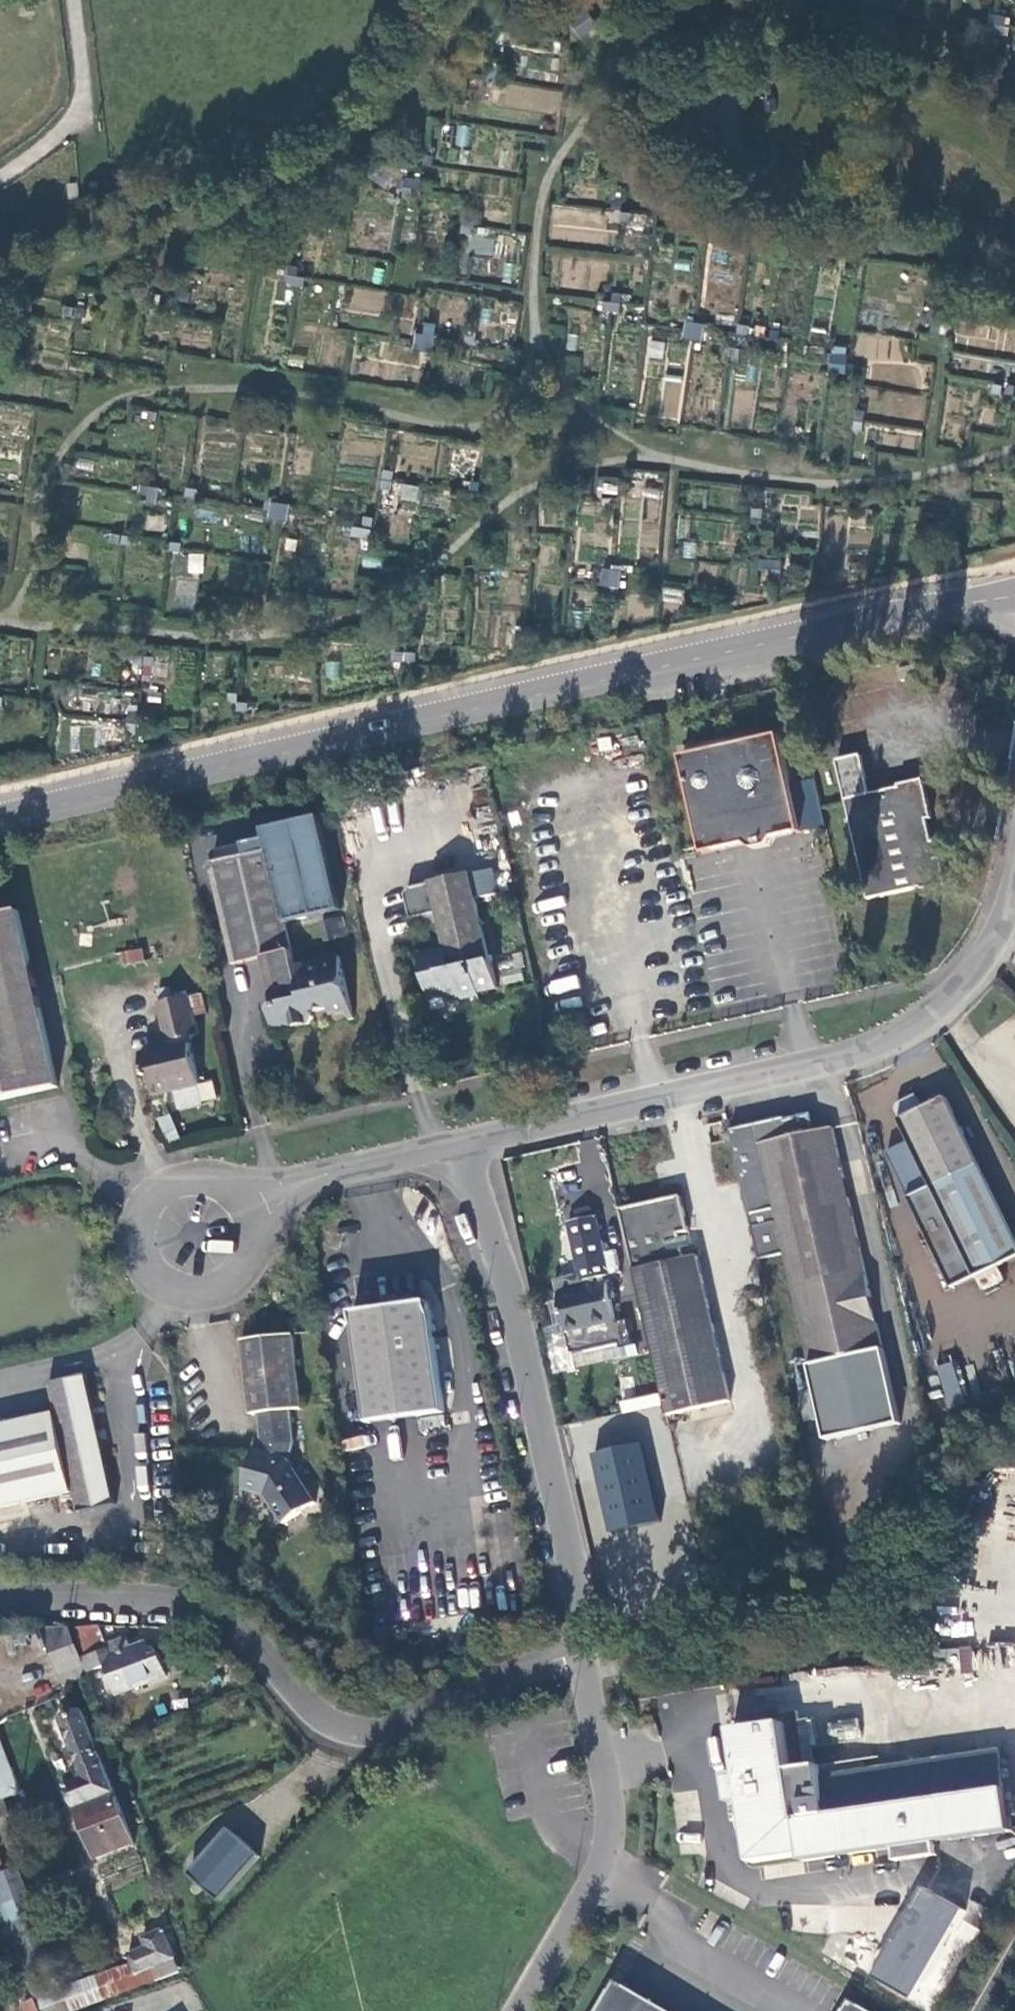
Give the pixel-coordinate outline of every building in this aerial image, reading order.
[(574,20),(584,37),(600,25),(589,9),(574,20)] [(998,34),(1007,36),(1011,16),(993,13),(991,23),(1000,24),(998,34)] [(488,83),(507,85),(508,77),(489,74),(488,83)] [(455,125),(455,146),(469,146),(469,125),(455,125)] [(424,166),(433,167),(435,157),(426,155),(424,166)] [(404,198),(414,199),(415,189),(425,190),(426,181),(408,177),(404,198)] [(617,220),(627,221),(629,202),(619,201),(617,220)] [(464,232),(472,234),(474,225),(465,224),(464,232)] [(471,252),(493,255),(495,237),(473,234),(471,252)] [(289,285),(307,288),(309,278),(301,276),(302,266),(292,265),(289,285)] [(176,307),(185,308),(188,288),(178,286),(176,307)] [(380,317),(385,293),(353,286),(348,309),(380,317)] [(597,312),(623,315),(626,295),(607,294),(606,302),(598,301),(597,312)] [(70,325),(92,329),(95,310),(73,306),(70,325)] [(687,341),(704,343),(708,325),(698,325),(700,311),(691,310),(687,341)] [(925,334),(942,336),(944,326),(926,324),(925,334)] [(739,336),(749,338),(750,327),(740,326),(739,336)] [(415,351),(434,354),(437,336),(418,332),(415,351)] [(854,357),(906,361),(908,338),(856,334),(854,357)] [(465,344),(476,345),(477,338),(466,336),(465,344)] [(730,357),(741,359),(742,349),(732,347),(730,357)] [(832,373),(851,376),(854,357),(835,354),(832,373)] [(565,355),(564,373),(579,374),(580,356),(565,355)] [(1014,407),(1014,406),(1014,386),(999,384),(998,394),(1007,395),(1006,405),(1014,407)] [(152,421),(161,422),(162,411),(152,410),(152,421)] [(857,431),(866,432),(870,413),(860,411),(857,431)] [(383,489),(393,491),(397,471),(387,469),(383,489)] [(149,506),(159,507),(161,488),(141,486),(140,495),(150,497),(149,506)] [(187,499),(197,501),(199,490),(188,488),(187,499)] [(270,521),(290,524),(293,505),(273,502),(270,521)] [(757,521),(766,522),(768,511),(758,510),(757,521)] [(870,520),(877,521),(879,511),(871,510),(870,520)] [(365,537),(375,539),(378,519),(368,517),(365,537)] [(946,522),(941,522),(935,521),(933,540),(943,541),(946,522)] [(113,543),(131,546),(132,537),(114,534),(113,543)] [(171,551),(180,552),(181,543),(173,542),(171,551)] [(187,553),(187,573),(203,573),(203,553),(187,553)] [(776,581),(785,582),(787,563),(768,561),(767,571),(777,572),(776,581)] [(614,589),(623,590),(625,573),(605,571),(605,580),(615,581),(614,589)] [(402,664),(419,665),(421,646),(404,644),(402,664)] [(140,675),(150,676),(151,656),(142,655),(140,675)] [(234,714),(245,715),(246,696),(236,695),(234,714)] [(129,733),(138,734),(140,714),(131,714),(129,733)] [(680,758),(701,855),(799,833),(777,736),(680,758)] [(866,901),(917,890),(918,893),(943,887),(933,845),(929,846),(923,820),(929,818),(919,779),(895,786),(895,788),(862,796),(859,782),(864,781),(857,756),(833,762),(839,787),(846,785),(849,800),(843,801),(866,901)] [(261,954),(272,1004),(275,1003),(300,997),(295,973),(282,915),(338,903),(317,810),(291,816),(296,838),(260,846),(258,836),(246,838),(248,849),(216,856),(214,867),(234,960),(261,954)] [(488,869),(466,874),(472,900),(494,895),(488,869)] [(472,900),(466,874),(405,888),(401,894),(407,919),(421,916),(424,925),(436,922),(443,952),(430,955),(429,947),(413,951),(425,1002),(439,999),(440,1004),(474,997),(473,993),(492,989),(472,900)] [(16,907),(0,911),(0,1097),(56,1084),(16,907)] [(344,915),(326,916),(327,937),(345,936),(344,915)] [(119,951),(120,964),(144,961),(142,948),(119,951)] [(348,1014),(334,952),(316,956),(319,968),(304,971),(295,973),(300,997),(275,1003),(280,1028),(303,1023),(307,1008),(323,1005),(324,1010),(340,1007),(342,1016),(348,1014)] [(319,968),(316,956),(302,960),(304,971),(319,968)] [(149,1093),(196,1083),(186,1038),(193,1036),(184,995),(153,1003),(163,1044),(167,1043),(168,1049),(135,1056),(140,1078),(145,1077),(149,1093)] [(264,1006),(268,1031),(280,1028),(275,1003),(272,1004),(264,1006)] [(888,1119),(900,1142),(878,1154),(947,1290),(969,1279),(1014,1256),(1014,1250),(936,1096),(912,1108),(905,1095),(888,1104),(885,1112),(888,1119)] [(773,1254),(815,1441),(889,1424),(823,1126),(803,1131),(799,1113),(773,1119),(772,1118),(721,1129),(749,1259),(773,1254)] [(158,1117),(164,1142),(177,1139),(172,1114),(158,1117)] [(613,1212),(659,1419),(722,1404),(690,1259),(677,1262),(672,1237),(682,1235),(674,1199),(613,1212)] [(607,1335),(612,1334),(600,1279),(605,1278),(592,1218),(563,1224),(579,1295),(582,1294),(583,1299),(555,1305),(564,1344),(567,1344),(570,1356),(610,1347),(607,1335)] [(440,1410),(424,1298),(348,1309),(364,1421),(440,1410)] [(297,1407),(289,1332),(236,1339),(245,1413),(254,1411),(257,1437),(253,1448),(249,1446),(238,1489),(259,1495),(278,1523),(312,1501),(285,1456),(290,1437),(286,1408),(297,1407)] [(950,1365),(939,1368),(950,1404),(961,1400),(950,1365)] [(79,1373),(41,1383),(48,1411),(0,1424),(0,1511),(68,1493),(73,1513),(112,1504),(79,1373)] [(654,1521),(637,1442),(590,1453),(607,1531),(654,1521)] [(80,1657),(70,1631),(42,1634),(56,1675),(83,1666),(80,1657)] [(80,1657),(83,1666),(103,1660),(116,1696),(168,1679),(161,1658),(153,1660),(148,1645),(127,1652),(124,1644),(105,1650),(99,1632),(79,1638),(85,1656),(80,1657)] [(74,1803),(111,1789),(80,1706),(59,1714),(82,1775),(66,1782),(74,1803)] [(831,1741),(861,1736),(857,1717),(828,1722),(831,1741)] [(785,1723),(734,1730),(740,1775),(728,1776),(730,1786),(741,1785),(746,1819),(753,1863),(803,1855),(804,1861),(895,1848),(936,1842),(1014,1831),(1007,1789),(799,1819),(785,1723)] [(3,1800),(19,1795),(0,1744),(0,1802),(3,1800)] [(741,1785),(730,1786),(735,1820),(746,1819),(741,1785)] [(132,1845),(111,1789),(74,1803),(95,1859),(132,1845)] [(10,1819),(5,1805),(0,1807),(0,1823),(10,1819)] [(230,1830),(191,1875),(221,1901),(260,1856),(230,1830)] [(936,1842),(895,1848),(897,1861),(938,1855),(936,1842)] [(0,1877),(0,1905),(25,1972),(45,1965),(47,1964),(28,1914),(36,1911),(19,1870),(0,1877)] [(911,1997),(957,1904),(913,1882),(867,1975),(911,1997)] [(141,1986),(179,1972),(165,1931),(144,1939),(147,1946),(128,1953),(134,1967),(141,1986)] [(45,1965),(25,1972),(37,2003),(57,1996),(45,1965)] [(141,1986),(134,1967),(57,1996),(37,2003),(40,2010),(73,2010),(141,1986)] [(618,1981),(600,2010),(670,2010),(618,1981)] [(852,2000),(845,2010),(871,2010),(852,2000)]
